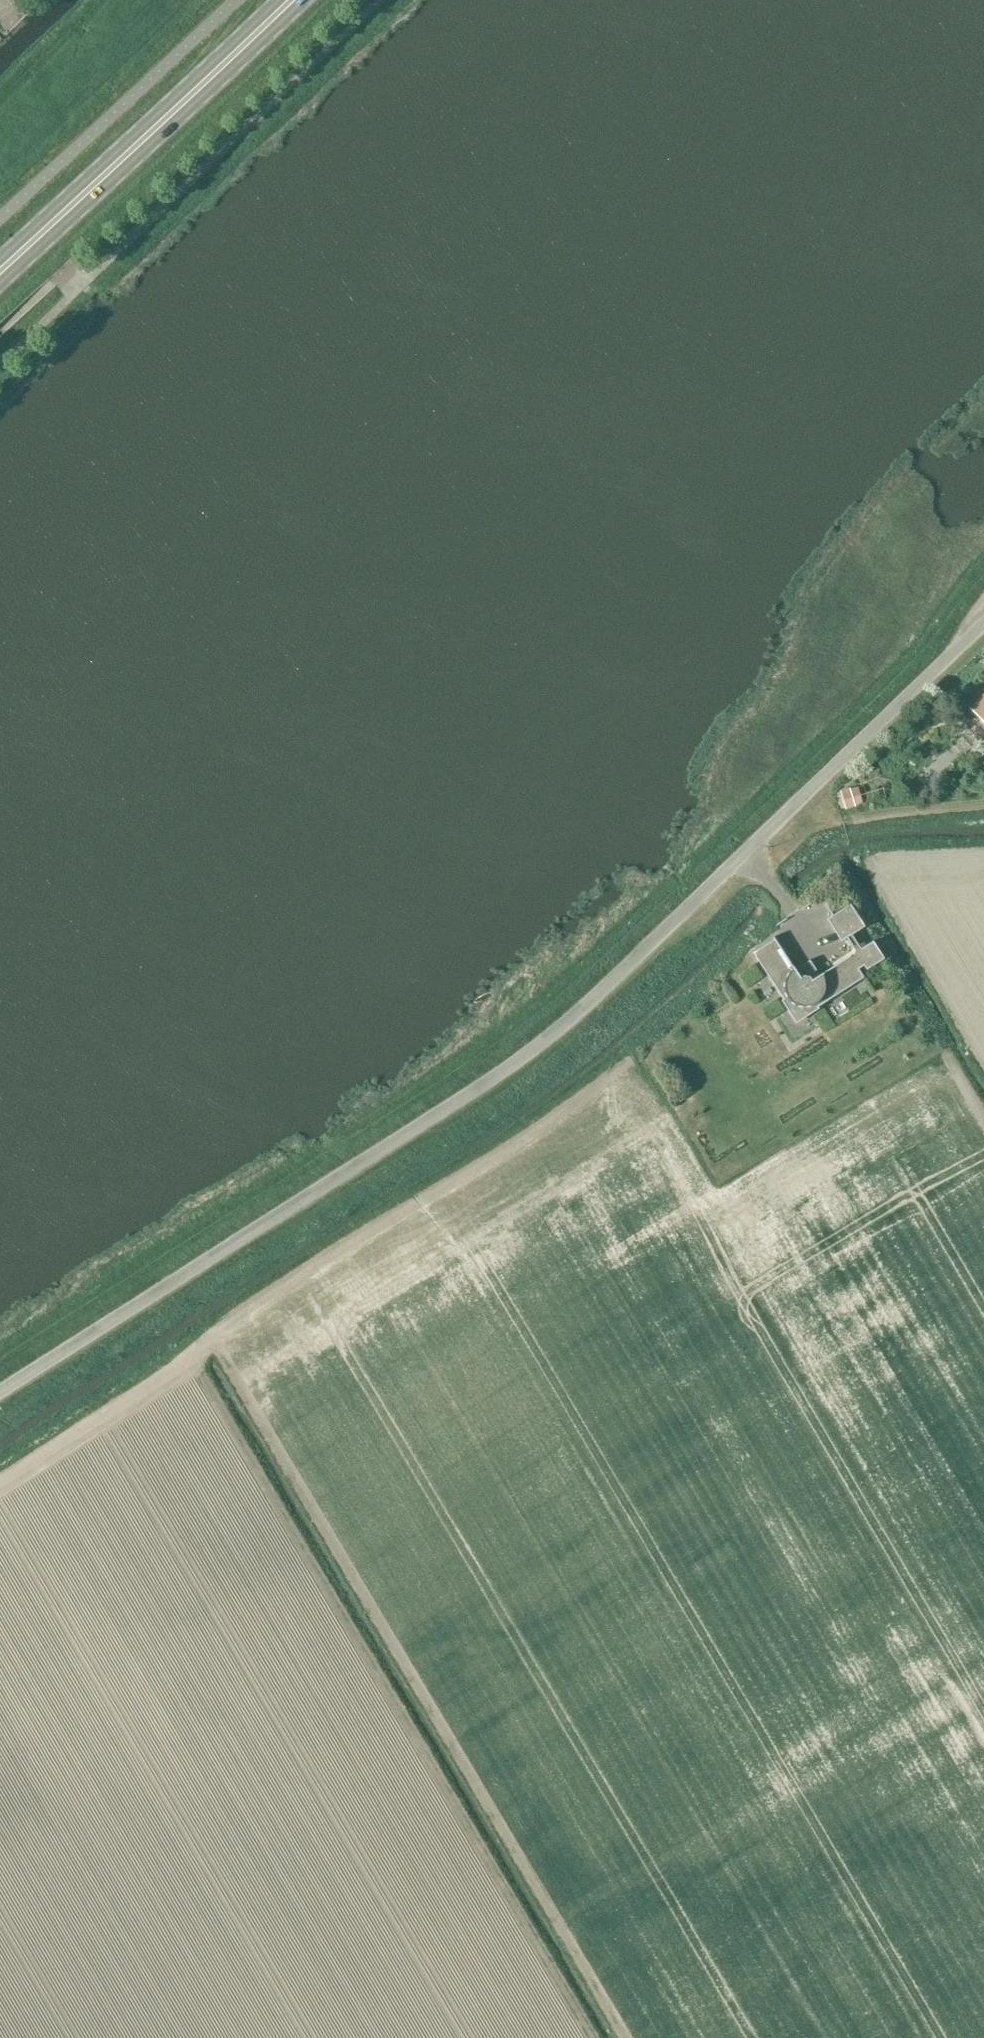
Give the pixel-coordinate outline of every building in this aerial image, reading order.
[(983,726),(983,695),(969,710),(983,726)] [(857,788),(841,793),(846,809),(862,804),(857,788)] [(818,1008),(864,979),(858,970),(864,967),(866,971),(884,960),(873,942),(861,950),(852,936),(864,928),(850,905),(833,916),(825,905),(824,905),(831,917),(826,920),(841,943),(846,939),(854,952),(854,954),(820,976),(810,961),(795,971),(773,938),(772,939),(774,941),(753,954),(782,1000),(781,1001),(796,1024),(819,1010),(818,1008)]
